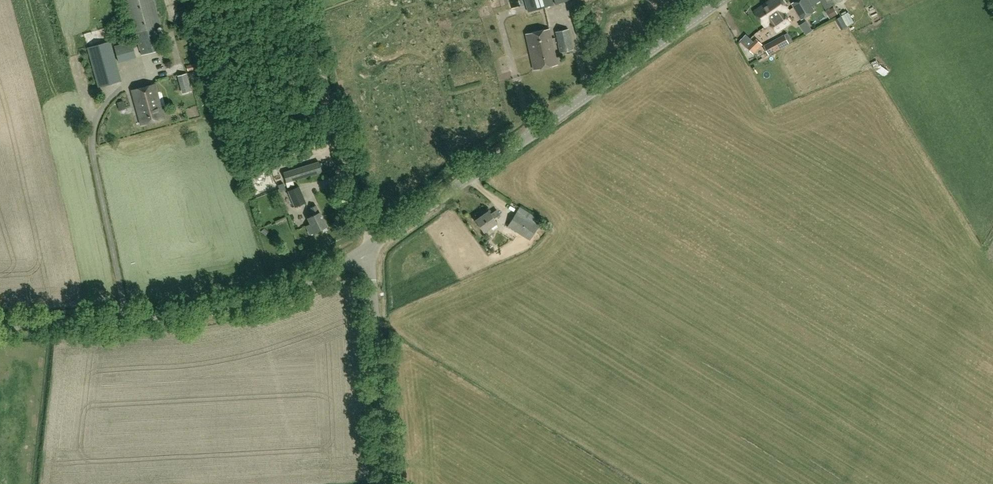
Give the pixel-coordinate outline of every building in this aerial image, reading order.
[(165,50),(169,49),(167,41),(163,43),(162,41),(159,42),(155,27),(162,25),(155,0),(125,0),(133,33),(136,32),(141,47),(148,73),(169,67),(165,50)] [(528,12),(554,4),(553,0),(525,0),(528,12)] [(767,2),(785,28),(792,23),(784,13),(790,9),(783,0),(769,0),(767,2)] [(802,19),(816,11),(809,0),(797,0),(792,2),(802,19)] [(843,0),(821,0),(827,9),(843,0)] [(785,28),(767,2),(755,10),(765,26),(770,23),(777,33),(785,28)] [(851,10),(844,14),(850,26),(857,23),(851,10)] [(802,22),(807,33),(815,30),(810,19),(802,22)] [(526,34),(530,51),(553,46),(549,29),(526,34)] [(556,31),(560,52),(573,49),(569,29),(556,31)] [(785,35),(764,45),(770,54),(790,44),(785,35)] [(756,53),(765,44),(760,38),(751,48),(756,53)] [(121,80),(111,41),(88,47),(98,86),(121,80)] [(136,57),(132,41),(114,45),(118,62),(136,57)] [(557,64),(553,46),(530,51),(534,69),(557,64)] [(889,75),(893,70),(877,60),(873,65),(889,75)] [(164,118),(159,95),(155,83),(132,89),(141,124),(164,118)] [(284,175),(286,182),(293,180),(311,175),(309,167),(284,175)] [(278,185),(280,191),(287,188),(284,182),(278,185)] [(295,207),(306,202),(299,186),(289,190),(295,207)] [(313,233),(328,224),(316,203),(311,207),(315,214),(309,217),(312,222),(308,225),(313,233)] [(542,220),(520,206),(508,225),(519,234),(518,237),(528,243),(529,239),(530,240),(542,220)] [(494,217),(499,213),(496,209),(491,213),(489,210),(476,219),(484,231),(497,221),(494,217)]
